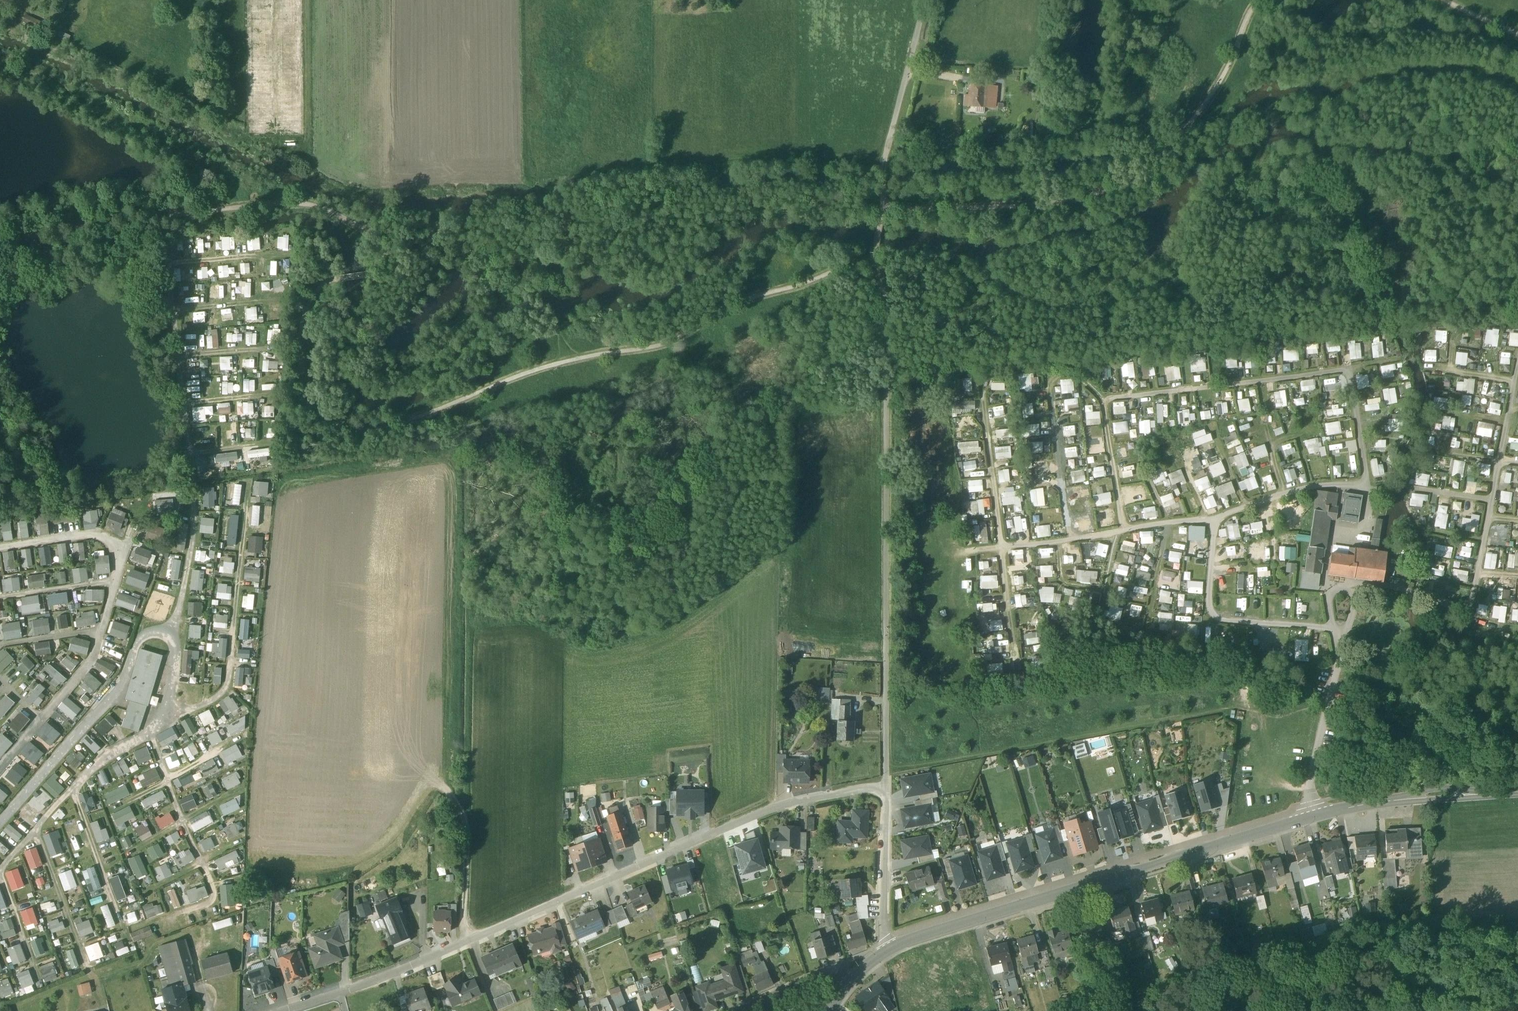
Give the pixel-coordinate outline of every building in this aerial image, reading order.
[(304,134),(302,0),(246,0),(247,135),(304,134)] [(964,106),(985,107),(987,86),(969,85),(969,96),(964,95),(964,106)] [(985,107),(995,108),(996,87),(987,86),(985,107)] [(289,250),(289,236),(278,236),(277,250),(289,250)] [(235,249),(235,237),(223,237),(223,249),(235,249)] [(208,249),(208,240),(196,240),(196,250),(208,249)] [(244,274),(254,274),(254,263),(244,263),(244,274)] [(218,267),(219,277),(231,275),(230,265),(218,267)] [(198,278),(209,278),(208,268),(197,268),(198,278)] [(251,297),(252,281),(238,281),(238,293),(245,293),(245,297),(251,297)] [(210,299),(222,298),(221,287),(209,288),(210,299)] [(283,318),(282,306),(270,306),(270,318),(283,318)] [(258,319),(258,307),(246,307),(247,320),(258,319)] [(228,322),(227,310),(214,312),(216,324),(228,322)] [(212,336),(207,336),(207,348),(219,347),(218,329),(212,329),(212,336)] [(267,329),(267,340),(280,340),(280,329),(267,329)] [(238,341),(238,332),(227,333),(227,342),(238,341)] [(1488,332),(1487,341),(1496,343),(1498,333),(1488,332)] [(1509,345),(1517,346),(1517,333),(1510,332),(1509,345)] [(257,344),(257,333),(246,333),(246,344),(257,344)] [(1446,343),(1446,334),(1435,334),(1435,343),(1446,343)] [(1325,343),(1328,353),(1340,349),(1337,339),(1325,343)] [(1373,357),(1384,356),(1382,339),(1371,340),(1373,357)] [(1350,359),(1362,358),(1359,342),(1348,344),(1350,359)] [(1307,358),(1319,357),(1318,346),(1306,347),(1307,358)] [(1283,360),(1299,360),(1298,349),(1283,350),(1283,360)] [(1423,361),(1436,361),(1436,350),(1424,350),(1423,361)] [(1455,364),(1467,365),(1468,353),(1456,351),(1455,364)] [(1500,362),(1510,363),(1510,353),(1501,352),(1500,362)] [(1237,367),(1236,354),(1225,355),(1226,368),(1237,367)] [(233,358),(222,357),(221,370),(233,370),(233,358)] [(1245,359),(1246,368),(1256,366),(1255,358),(1245,359)] [(1206,371),(1205,359),(1189,359),(1190,372),(1206,371)] [(263,369),(277,370),(278,361),(264,360),(263,369)] [(1121,364),(1123,378),(1135,376),(1133,362),(1121,364)] [(1154,363),(1141,364),(1142,375),(1155,375),(1154,363)] [(1380,366),(1382,378),(1392,376),(1391,370),(1395,369),(1394,363),(1380,366)] [(1180,365),(1165,366),(1166,380),(1180,379),(1180,365)] [(1031,384),(1035,384),(1034,373),(1020,374),(1021,390),(1031,390),(1031,384)] [(1357,375),(1357,388),(1368,388),(1368,375),(1357,375)] [(1128,376),(1124,381),(1133,389),(1137,384),(1128,376)] [(1333,378),(1334,387),(1346,386),(1345,376),(1333,378)] [(254,386),(259,386),(259,378),(243,379),(243,390),(254,390),(254,386)] [(964,390),(971,389),(971,378),(963,378),(964,390)] [(1060,386),(1054,386),(1055,392),(1074,391),(1073,378),(1060,379),(1060,386)] [(1464,378),(1463,382),(1456,381),(1455,390),(1473,393),(1475,379),(1464,378)] [(1301,391),(1316,390),(1315,379),(1300,380),(1301,391)] [(233,394),(233,382),(223,382),(223,394),(233,394)] [(1483,383),(1481,394),(1491,396),(1493,385),(1483,383)] [(1383,389),(1385,404),(1397,402),(1395,387),(1383,389)] [(1275,407),(1288,405),(1285,390),(1273,392),(1275,407)] [(1066,412),(1079,410),(1077,397),(1063,400),(1066,412)] [(1433,409),(1446,409),(1446,397),(1432,397),(1433,409)] [(1248,398),(1237,400),(1240,413),(1251,411),(1248,398)] [(1379,398),(1365,399),(1367,411),(1380,409),(1379,398)] [(976,409),(975,400),(965,401),(965,409),(976,409)] [(253,401),(243,403),(245,415),(256,413),(253,401)] [(1025,414),(1033,414),(1031,401),(1024,402),(1025,414)] [(1125,401),(1112,402),(1113,414),(1126,414),(1125,401)] [(1218,414),(1228,412),(1226,401),(1216,403),(1218,414)] [(1321,402),(1322,414),(1337,413),(1336,401),(1321,402)] [(1499,415),(1501,404),(1490,402),(1488,412),(1499,415)] [(218,403),(219,414),(231,414),(231,403),(218,403)] [(1167,422),(1166,404),(1157,404),(1157,422),(1167,422)] [(993,406),(994,416),(1005,415),(1003,405),(993,406)] [(1086,405),(1086,424),(1100,424),(1100,412),(1095,412),(1095,405),(1086,405)] [(193,421),(207,420),(206,414),(214,414),(213,406),(193,407),(193,421)] [(1190,409),(1178,410),(1179,423),(1191,423),(1190,409)] [(1201,419),(1211,418),(1210,410),(1200,411),(1201,419)] [(1454,428),(1454,417),(1439,417),(1439,427),(1454,428)] [(1404,430),(1404,418),(1386,419),(1387,431),(1404,430)] [(1151,420),(1138,421),(1139,433),(1151,433),(1151,420)] [(1327,435),(1341,432),(1339,420),(1324,423),(1327,435)] [(1113,433),(1128,432),(1127,421),(1113,422),(1113,433)] [(1492,437),(1494,424),(1478,421),(1476,435),(1492,437)] [(1030,434),(1039,434),(1038,424),(1029,424),(1030,434)] [(1074,425),(1063,426),(1064,436),(1075,435),(1074,425)] [(1014,435),(1013,427),(995,430),(996,438),(1014,435)] [(1092,427),(1085,428),(1086,438),(1093,437),(1092,427)] [(246,438),(256,437),(256,428),(245,429),(246,438)] [(1236,432),(1225,436),(1229,447),(1240,443),(1236,432)] [(212,442),(212,433),(201,434),(202,443),(212,442)] [(1212,433),(1201,436),(1204,448),(1215,445),(1212,433)] [(1305,439),(1307,453),(1321,451),(1321,456),(1326,455),(1324,437),(1305,439)] [(958,441),(958,453),(980,452),(979,441),(958,441)] [(1030,452),(1042,452),(1043,442),(1031,441),(1030,452)] [(1090,452),(1104,451),(1103,441),(1089,443),(1090,452)] [(1509,449),(1517,450),(1517,443),(1510,442),(1509,449)] [(1281,446),(1283,456),(1295,453),(1293,443),(1281,446)] [(1263,445),(1251,448),(1254,459),(1266,456),(1263,445)] [(994,446),(995,458),(1012,458),(1011,446),(994,446)] [(1065,447),(1065,457),(1077,456),(1077,446),(1065,447)] [(271,448),(248,449),(248,457),(271,456),(271,448)] [(216,462),(239,460),(238,452),(215,454),(216,462)] [(1256,464),(1250,466),(1245,452),(1234,455),(1242,476),(1258,469),(1256,464)] [(1190,459),(1193,468),(1201,466),(1198,456),(1190,459)] [(1385,473),(1383,463),(1378,464),(1377,458),(1370,459),(1373,476),(1385,473)] [(977,460),(963,461),(963,470),(961,470),(961,478),(978,477),(977,460)] [(1050,473),(1049,460),(1035,461),(1036,474),(1050,473)] [(1222,461),(1208,466),(1212,477),(1226,471),(1222,461)] [(1455,461),(1452,471),(1461,473),(1463,462),(1455,461)] [(1104,466),(1092,467),(1094,477),(1106,476),(1104,466)] [(1185,479),(1180,468),(1168,474),(1172,484),(1185,479)] [(1284,470),(1287,482),(1298,479),(1295,468),(1284,470)] [(998,482),(1010,481),(1010,469),(997,469),(998,482)] [(1073,483),(1086,480),(1083,469),(1070,472),(1073,483)] [(1517,477),(1517,474),(1506,472),(1503,481),(1516,484),(1517,477)] [(1412,484),(1428,485),(1429,474),(1413,473),(1412,484)] [(1265,484),(1273,482),(1271,474),(1263,477),(1265,484)] [(1194,480),(1198,491),(1211,487),(1207,476),(1194,480)] [(1255,476),(1238,481),(1241,490),(1247,488),(1248,490),(1259,487),(1255,476)] [(969,492),(983,491),(982,479),(968,480),(969,492)] [(1231,480),(1215,487),(1219,498),(1236,491),(1231,480)] [(268,496),(269,482),(254,481),(254,495),(268,496)] [(1468,481),(1466,491),(1476,493),(1478,483),(1468,481)] [(1175,495),(1180,494),(1178,485),(1183,484),(1183,482),(1173,485),(1175,495)] [(230,483),(230,501),(238,501),(239,483),(230,483)] [(1123,501),(1146,497),(1145,488),(1133,490),(1133,485),(1120,488),(1123,501)] [(203,487),(204,506),(216,506),(215,487),(203,487)] [(1013,487),(1005,487),(1005,493),(1001,493),(1002,504),(1013,504),(1013,511),(1021,511),(1020,490),(1013,491),(1013,487)] [(1102,487),(1096,487),(1099,505),(1112,503),(1111,491),(1103,492),(1102,487)] [(1031,489),(1031,506),(1045,505),(1044,489),(1031,489)] [(1317,491),(1314,510),(1328,512),(1329,507),(1335,507),(1335,506),(1337,493),(1317,491)] [(1501,491),(1500,503),(1511,503),(1512,491),(1501,491)] [(1160,496),(1164,507),(1176,503),(1172,492),(1160,496)] [(1342,509),(1340,520),(1358,523),(1362,496),(1344,493),(1343,504),(1346,504),(1345,510),(1342,509)] [(1422,500),(1428,500),(1428,494),(1411,493),(1410,506),(1422,506),(1422,500)] [(1205,509),(1216,505),(1212,494),(1201,498),(1205,509)] [(174,509),(173,499),(159,500),(159,510),(174,509)] [(984,500),(971,500),(971,515),(984,514),(984,500)] [(1454,501),(1453,509),(1461,510),(1461,502),(1454,501)] [(1445,528),(1449,506),(1438,504),(1434,526),(1445,528)] [(1144,519),(1157,517),(1156,506),(1142,508),(1144,519)] [(1338,507),(1335,506),(1335,507),(1329,507),(1328,512),(1327,518),(1336,520),(1338,507)] [(107,525),(120,530),(127,513),(114,507),(107,525)] [(1327,518),(1328,512),(1314,510),(1307,555),(1306,555),(1306,557),(1307,557),(1305,571),(1305,572),(1310,573),(1317,574),(1318,574),(1319,574),(1327,518)] [(84,511),(84,529),(98,528),(97,511),(84,511)] [(41,524),(42,535),(50,534),(48,513),(36,514),(37,524),(41,524)] [(1466,524),(1466,531),(1478,531),(1478,514),(1471,514),(1471,518),(1462,517),(1462,523),(1466,524)] [(259,515),(257,525),(266,526),(267,516),(259,515)] [(201,517),(201,533),(215,533),(215,518),(201,517)] [(1011,518),(1014,529),(1020,527),(1018,517),(1011,518)] [(1077,532),(1092,529),(1090,518),(1074,521),(1077,532)] [(1374,539),(1379,539),(1382,520),(1377,519),(1374,539)] [(27,520),(19,521),(22,537),(30,536),(27,520)] [(1249,530),(1250,535),(1264,531),(1262,520),(1251,523),(1252,529),(1249,530)] [(978,542),(988,542),(987,521),(977,522),(978,542)] [(4,540),(14,539),(11,522),(2,523),(4,540)] [(1494,522),(1494,535),(1507,535),(1507,523),(1494,522)] [(1228,524),(1229,539),(1240,538),(1239,523),(1228,524)] [(150,524),(146,538),(162,542),(165,528),(150,524)] [(1050,525),(1036,525),(1036,537),(1051,536),(1050,525)] [(1153,539),(1153,530),(1143,530),(1143,540),(1153,539)] [(187,531),(178,531),(176,549),(185,550),(187,531)] [(249,552),(263,553),(263,536),(249,535),(249,552)] [(1372,538),(1371,551),(1378,551),(1379,539),(1374,539),(1372,538)] [(1134,551),(1135,541),(1121,541),(1121,551),(1134,551)] [(1248,543),(1250,554),(1262,552),(1260,541),(1248,543)] [(76,560),(86,559),(85,542),(75,543),(76,560)] [(1449,558),(1452,547),(1436,544),(1433,555),(1449,558)] [(42,566),(53,564),(50,546),(39,548),(42,566)] [(139,546),(137,552),(133,550),(130,559),(148,565),(153,551),(139,546)] [(1297,559),(1297,546),(1279,546),(1279,559),(1297,559)] [(194,560),(206,562),(208,549),(196,547),(194,560)] [(1054,547),(1038,547),(1038,558),(1055,557),(1054,547)] [(24,567),(34,565),(30,548),(21,550),(24,567)] [(1348,556),(1356,557),(1357,549),(1349,548),(1348,556)] [(1010,550),(1010,556),(1015,556),(1015,561),(1027,560),(1026,549),(1010,550)] [(1357,549),(1356,557),(1348,556),(1331,554),(1328,575),(1353,578),(1374,581),(1380,582),(1382,582),(1386,553),(1378,551),(1371,551),(1357,549)] [(1169,550),(1168,561),(1180,562),(1181,552),(1169,550)] [(1190,550),(1189,561),(1201,563),(1202,551),(1190,550)] [(4,552),(6,570),(16,569),(14,551),(4,552)] [(1460,552),(1460,560),(1469,560),(1469,552),(1460,552)] [(1484,568),(1496,569),(1497,553),(1484,552),(1484,568)] [(1134,561),(1140,562),(1141,557),(1129,554),(1127,563),(1133,564),(1134,561)] [(225,557),(224,567),(220,566),(219,572),(233,573),(234,557),(225,557)] [(180,579),(181,560),(173,559),(171,579),(180,579)] [(979,561),(979,568),(989,568),(989,560),(979,561)] [(1287,563),(1286,572),(1295,572),(1295,563),(1287,563)] [(1052,564),(1040,565),(1041,577),(1053,576),(1052,564)] [(1118,564),(1116,574),(1130,577),(1132,567),(1118,564)] [(1136,576),(1149,581),(1154,570),(1141,565),(1136,576)] [(261,581),(261,567),(245,566),(245,581),(261,581)] [(1257,567),(1258,576),(1269,576),(1269,566),(1257,567)] [(87,567),(73,569),(75,583),(89,580),(87,567)] [(131,568),(126,583),(146,590),(151,575),(131,568)] [(1467,581),(1469,572),(1453,568),(1451,578),(1467,581)] [(1163,569),(1160,580),(1171,583),(1174,572),(1163,569)] [(204,589),(205,570),(192,570),(191,589),(204,589)] [(1076,570),(1076,582),(1096,583),(1097,570),(1076,570)] [(1319,574),(1318,574),(1316,588),(1301,586),(1303,572),(1305,572),(1305,571),(1302,570),(1299,588),(1318,590),(1320,574),(1319,574)] [(1301,586),(1316,588),(1318,574),(1317,574),(1310,573),(1305,572),(1303,572),(1301,586)] [(1010,574),(1011,585),(1021,584),(1020,573),(1010,574)] [(45,587),(45,579),(50,579),(50,574),(28,575),(29,588),(45,587)] [(998,587),(998,574),(980,575),(980,588),(998,587)] [(1217,575),(1217,591),(1224,591),(1225,576),(1217,575)] [(20,577),(2,579),(4,592),(22,590),(20,577)] [(1188,580),(1188,592),(1204,593),(1204,580),(1188,580)] [(231,599),(232,585),(217,584),(217,598),(231,599)] [(1134,585),(1133,591),(1147,595),(1148,589),(1134,585)] [(1039,602),(1060,602),(1061,593),(1054,593),(1054,587),(1040,587),(1039,602)] [(86,589),(87,594),(81,594),(81,601),(105,601),(104,589),(86,589)] [(1170,603),(1172,591),(1160,589),(1158,600),(1170,603)] [(1510,599),(1510,589),(1497,589),(1497,598),(1510,599)] [(68,592),(49,593),(50,604),(69,603),(68,592)] [(120,593),(116,604),(136,611),(140,599),(120,593)] [(20,606),(22,614),(42,610),(39,594),(22,598),(24,606),(20,606)] [(255,595),(243,594),(242,608),(253,609),(255,595)] [(1184,600),(1185,594),(1178,594),(1177,605),(1181,606),(1180,612),(1192,613),(1193,601),(1184,600)] [(1028,595),(1019,596),(1020,606),(1029,605),(1028,595)] [(189,615),(203,615),(203,602),(189,602),(189,615)] [(1140,617),(1142,606),(1132,603),(1129,614),(1140,617)] [(1112,605),(1109,616),(1119,619),(1122,607),(1112,605)] [(1493,606),(1492,617),(1500,618),(1501,606),(1493,606)] [(96,611),(82,612),(82,618),(77,618),(77,626),(96,625),(96,611)] [(1159,629),(1171,629),(1171,612),(1159,612),(1159,629)] [(56,616),(59,629),(69,627),(66,613),(56,616)] [(214,627),(227,628),(229,616),(216,614),(214,627)] [(34,619),(34,633),(50,633),(50,618),(34,619)] [(240,619),(240,639),(249,639),(250,619),(240,619)] [(989,626),(985,627),(985,632),(1005,630),(1004,619),(989,620),(989,626)] [(107,634),(128,639),(131,625),(110,620),(107,634)] [(21,621),(3,624),(5,639),(23,637),(21,621)] [(201,638),(202,625),(189,624),(189,637),(201,638)] [(1188,624),(1187,633),(1196,634),(1197,625),(1188,624)] [(1250,638),(1251,629),(1240,629),(1240,638),(1250,638)] [(1026,645),(1041,642),(1039,631),(1024,634),(1026,645)] [(70,649),(88,654),(92,641),(74,636),(70,649)] [(213,643),(212,657),(227,657),(227,638),(220,638),(220,643),(213,643)] [(1292,660),(1307,660),(1308,639),(1296,639),(1295,655),(1292,654),(1292,660)] [(38,656),(53,653),(49,640),(35,644),(38,656)] [(107,643),(104,651),(117,654),(119,646),(107,643)] [(0,652),(0,672),(14,661),(5,648),(0,652)] [(193,658),(199,659),(200,651),(184,649),(182,673),(191,674),(193,658)] [(251,657),(251,649),(238,649),(239,658),(251,657)] [(126,700),(131,702),(146,706),(148,707),(154,686),(152,686),(160,655),(143,650),(141,657),(134,680),(132,680),(126,700)] [(62,663),(73,671),(80,662),(68,654),(62,663)] [(1034,666),(1048,664),(1046,654),(1032,657),(1034,666)] [(27,656),(18,667),(26,675),(36,664),(27,656)] [(112,675),(116,665),(99,658),(95,667),(112,675)] [(54,678),(51,682),(57,687),(62,681),(66,677),(50,663),(45,669),(54,678)] [(236,667),(235,686),(243,686),(244,673),(251,674),(251,667),(236,667)] [(82,686),(92,695),(103,683),(90,671),(83,679),(86,681),(82,686)] [(26,700),(32,705),(34,703),(38,706),(46,698),(41,694),(46,688),(41,683),(26,700)] [(88,702),(92,694),(83,690),(80,698),(88,702)] [(787,701),(797,700),(796,690),(786,691),(787,701)] [(816,698),(829,699),(830,690),(816,690),(816,698)] [(16,703),(7,694),(0,702),(0,718),(1,719),(16,703)] [(219,702),(226,714),(238,706),(230,695),(219,702)] [(59,707),(73,719),(82,709),(68,696),(59,707)] [(831,720),(838,720),(839,706),(840,706),(840,700),(832,699),(831,720)] [(138,732),(146,706),(131,702),(123,727),(138,732)] [(850,706),(840,706),(839,706),(838,720),(838,721),(849,721),(850,706)] [(204,726),(215,721),(210,709),(199,714),(204,726)] [(8,724),(19,733),(31,720),(21,711),(8,724)] [(102,736),(118,723),(111,714),(95,726),(102,736)] [(189,736),(198,731),(190,717),(181,722),(189,736)] [(226,726),(229,731),(221,735),(224,740),(249,727),(243,717),(226,726)] [(51,746),(62,734),(48,721),(37,733),(51,746)] [(837,741),(853,742),(854,722),(849,721),(838,721),(837,741)] [(155,736),(161,747),(180,738),(174,727),(155,736)] [(208,735),(213,746),(223,741),(218,730),(208,735)] [(0,736),(0,754),(1,756),(14,743),(4,733),(0,736)] [(88,734),(82,740),(96,753),(102,747),(88,734)] [(31,740),(20,752),(35,765),(46,753),(31,740)] [(1077,758),(1089,754),(1085,742),(1073,746),(1077,758)] [(195,744),(185,748),(189,759),(199,755),(195,744)] [(228,763),(243,756),(237,744),(222,751),(228,763)] [(148,746),(134,752),(139,765),(153,759),(148,746)] [(74,750),(66,758),(74,767),(82,759),(74,750)] [(784,773),(785,773),(785,762),(786,762),(786,755),(777,755),(777,773),(784,773)] [(199,766),(205,776),(220,768),(214,758),(199,766)] [(113,764),(119,777),(130,771),(124,759),(113,764)] [(18,762),(5,776),(16,786),(29,771),(18,762)] [(792,782),(808,783),(808,764),(797,763),(797,762),(786,762),(785,762),(785,773),(784,773),(784,782),(788,782),(788,781),(792,781),(792,782)] [(156,767),(138,776),(143,787),(162,779),(156,767)] [(105,770),(98,772),(102,786),(109,784),(105,770)] [(178,789),(195,779),(190,771),(173,780),(178,789)] [(238,772),(222,777),(226,789),(242,783),(238,772)] [(43,785),(56,798),(65,789),(56,779),(59,777),(55,773),(43,785)] [(901,780),(904,797),(919,795),(933,792),(930,774),(901,780)] [(1211,779),(1193,785),(1201,812),(1220,807),(1213,786),(1211,779)] [(209,799),(218,794),(212,783),(204,787),(209,799)] [(1222,783),(1213,786),(1220,807),(1220,808),(1227,806),(1229,788),(1224,790),(1222,783)] [(126,784),(105,794),(110,804),(131,794),(126,784)] [(2,802),(8,795),(0,787),(0,801),(2,802)] [(144,808),(167,798),(164,790),(141,800),(144,808)] [(1168,807),(1173,821),(1190,816),(1182,790),(1165,795),(1168,807)] [(95,808),(90,791),(80,795),(85,811),(95,808)] [(686,819),(694,819),(694,815),(703,815),(703,791),(677,791),(677,799),(677,815),(686,815),(686,819)] [(919,795),(920,801),(932,798),(937,797),(936,791),(933,792),(919,795)] [(610,792),(601,794),(602,803),(611,801),(610,792)] [(49,805),(35,793),(28,800),(43,813),(49,805)] [(574,793),(565,793),(566,804),(574,804),(574,793)] [(185,812),(198,806),(192,794),(180,800),(185,812)] [(1098,796),(1101,804),(1107,802),(1104,794),(1098,796)] [(1154,800),(1158,814),(1164,812),(1163,809),(1158,795),(1152,797),(1153,800),(1154,800)] [(225,816),(241,807),(235,797),(220,806),(225,816)] [(933,805),(932,798),(920,801),(914,802),(915,808),(930,805),(933,805)] [(589,810),(595,808),(595,799),(586,801),(589,810)] [(1136,805),(1145,833),(1162,828),(1158,814),(1154,800),(1153,800),(1136,805)] [(1125,809),(1129,823),(1135,821),(1130,804),(1123,806),(1124,809),(1125,809)] [(130,805),(112,813),(120,830),(127,827),(124,822),(136,817),(130,805)] [(901,810),(904,828),(933,822),(930,805),(915,808),(901,810)] [(22,807),(14,816),(30,830),(38,820),(22,807)] [(596,809),(599,820),(605,818),(601,807),(596,809)] [(606,810),(608,817),(619,814),(616,807),(606,810)] [(1173,821),(1168,807),(1163,809),(1164,812),(1168,826),(1174,824),(1173,821)] [(589,810),(594,827),(601,825),(599,820),(596,809),(595,808),(589,810)] [(634,810),(635,817),(643,815),(641,808),(640,809),(635,810),(634,810)] [(649,831),(663,831),(663,811),(663,809),(661,809),(652,809),(649,809),(649,831)] [(1106,839),(1108,844),(1118,841),(1118,838),(1121,837),(1122,838),(1133,835),(1129,823),(1125,809),(1124,809),(1114,812),(1110,813),(1109,810),(1098,813),(1103,828),(1106,839)] [(156,820),(162,829),(176,821),(170,811),(156,820)] [(189,820),(195,831),(214,822),(208,811),(189,820)] [(837,842),(851,842),(851,836),(866,837),(867,812),(853,811),(853,814),(850,814),(850,820),(852,820),(852,823),(838,822),(837,842)] [(606,818),(612,836),(626,831),(624,824),(622,818),(621,813),(619,814),(608,817),(606,818)] [(91,823),(98,843),(111,838),(107,828),(101,830),(98,820),(91,823)] [(1070,840),(1075,854),(1096,848),(1089,823),(1079,826),(1077,821),(1066,824),(1067,828),(1070,840)] [(145,822),(135,827),(142,840),(152,835),(145,822)] [(235,822),(224,827),(229,839),(241,833),(235,822)] [(17,842),(23,836),(10,823),(4,830),(17,842)] [(1053,830),(1057,844),(1063,843),(1063,842),(1059,831),(1058,825),(1051,827),(1052,830),(1053,830)] [(780,833),(780,835),(780,841),(779,841),(779,845),(780,845),(780,848),(790,849),(790,846),(797,846),(797,849),(798,849),(798,833),(799,828),(782,827),(782,833),(780,833)] [(1059,831),(1063,842),(1070,840),(1067,828),(1059,831)] [(1097,829),(1100,841),(1106,839),(1103,828),(1097,829)] [(1393,859),(1394,859),(1422,857),(1420,828),(1398,830),(1385,831),(1387,852),(1390,851),(1391,855),(1393,855),(1393,859)] [(59,830),(43,835),(51,856),(63,852),(59,838),(61,837),(59,830)] [(740,864),(742,869),(748,867),(750,872),(764,868),(757,840),(756,840),(754,830),(744,835),(746,840),(746,843),(742,844),(735,846),(740,864)] [(1036,835),(1044,863),(1061,858),(1057,844),(1053,830),(1052,830),(1036,835)] [(170,844),(181,838),(178,831),(166,837),(170,844)] [(627,831),(626,831),(612,836),(617,851),(632,846),(627,831)] [(584,844),(599,839),(596,832),(582,837),(584,844)] [(797,851),(806,851),(806,833),(798,833),(798,849),(797,849),(797,851)] [(1024,839),(1029,853),(1034,851),(1029,834),(1023,836),(1024,839)] [(772,848),(780,848),(780,845),(779,845),(779,841),(780,841),(780,835),(772,835),(772,840),(772,843),(772,848)] [(122,839),(126,847),(131,844),(127,836),(122,839)] [(209,836),(198,841),(203,853),(215,848),(209,836)] [(1356,849),(1357,859),(1365,858),(1365,856),(1376,855),(1374,836),(1356,837),(1355,837),(1356,849)] [(584,844),(582,837),(574,839),(576,846),(584,844)] [(901,842),(904,859),(917,856),(931,854),(927,837),(901,842)] [(1347,837),(1350,849),(1356,849),(1355,837),(1356,837),(1347,837)] [(606,862),(599,839),(584,844),(592,867),(606,862)] [(1010,852),(1016,872),(1033,867),(1029,853),(1024,839),(1007,844),(1010,852)] [(1326,861),(1327,860),(1344,856),(1345,856),(1340,839),(1332,841),(1333,843),(1322,845),(1326,861)] [(10,849),(0,841),(0,851),(5,855),(10,849)] [(1007,841),(1001,843),(1004,854),(1010,852),(1007,844),(1007,841)] [(1286,856),(1286,855),(1289,854),(1292,854),(1288,842),(1283,844),(1286,856)] [(148,848),(153,860),(165,854),(159,843),(148,848)] [(1006,860),(1004,854),(1001,843),(1000,843),(994,845),(995,847),(996,847),(1000,862),(1006,860)] [(592,867),(584,844),(576,846),(570,848),(571,853),(575,863),(577,872),(592,867)] [(1297,863),(1303,879),(1317,875),(1318,874),(1315,865),(1313,858),(1309,844),(1293,849),(1297,861),(1298,863),(1297,863)] [(31,870),(44,865),(37,846),(24,851),(31,870)] [(735,846),(728,849),(732,866),(740,864),(735,846)] [(978,852),(987,880),(1004,875),(1000,862),(996,847),(995,847),(978,852)] [(190,848),(174,857),(180,868),(196,859),(190,848)] [(215,860),(220,870),(242,861),(237,850),(215,860)] [(575,863),(571,853),(566,855),(569,865),(575,863)] [(142,854),(130,857),(135,877),(147,875),(142,854)] [(917,856),(919,864),(933,859),(932,854),(931,854),(917,856)] [(954,875),(958,889),(975,884),(967,856),(950,861),(954,875)] [(1345,859),(1344,856),(1327,860),(1328,867),(1335,865),(1337,873),(1337,872),(1347,870),(1345,862),(1346,862),(1345,859)] [(943,860),(948,877),(954,875),(950,861),(949,858),(943,860)] [(1261,863),(1266,880),(1266,879),(1276,877),(1285,875),(1280,858),(1270,861),(1270,859),(1264,861),(1264,862),(1261,863)] [(1347,870),(1347,873),(1354,872),(1351,858),(1345,859),(1346,862),(1345,862),(1347,870)] [(1382,860),(1385,890),(1397,889),(1394,859),(1393,859),(1387,859),(1382,860)] [(1287,883),(1289,889),(1294,888),(1293,882),(1303,879),(1297,863),(1298,863),(1297,861),(1288,864),(1291,873),(1285,875),(1287,883)] [(155,868),(160,880),(173,875),(168,863),(155,868)] [(692,884),(692,882),(690,877),(687,865),(666,871),(667,875),(671,886),(672,890),(677,888),(678,890),(686,887),(686,886),(692,884)] [(904,873),(910,891),(911,891),(910,890),(933,884),(933,885),(934,885),(928,866),(928,867),(906,874),(905,872),(904,873)] [(13,891),(26,886),(18,867),(5,872),(13,891)] [(65,891),(78,887),(72,869),(59,873),(65,891)] [(118,901),(128,897),(119,874),(109,878),(118,901)] [(661,876),(664,888),(671,886),(667,875),(661,876)] [(1233,880),(1237,897),(1255,892),(1256,892),(1254,884),(1252,875),(1233,880)] [(1285,875),(1276,877),(1278,885),(1287,883),(1285,875)] [(1317,875),(1303,879),(1305,887),(1319,882),(1317,875)] [(1325,877),(1328,888),(1335,886),(1332,875),(1325,877)] [(1185,879),(1188,890),(1195,888),(1192,877),(1185,879)] [(1268,888),(1278,885),(1276,877),(1266,879),(1268,888)] [(845,898),(848,901),(852,900),(855,898),(855,896),(856,896),(860,896),(858,880),(840,882),(840,884),(835,885),(836,895),(841,895),(841,898),(845,897),(845,898)] [(85,886),(88,897),(100,893),(96,882),(85,886)] [(1255,892),(1256,897),(1263,895),(1260,882),(1254,884),(1256,892),(1255,892)] [(186,891),(191,903),(209,896),(205,884),(186,891)] [(221,885),(222,906),(235,905),(234,884),(221,885)] [(1203,890),(1207,905),(1226,900),(1222,885),(1203,890)] [(634,909),(635,908),(645,904),(651,901),(645,886),(627,894),(631,903),(634,909)] [(940,890),(943,901),(948,900),(945,887),(940,890)] [(175,888),(169,891),(175,908),(181,905),(175,888)] [(1294,888),(1289,889),(1288,890),(1293,908),(1299,906),(1294,888)] [(339,901),(346,894),(342,890),(336,897),(339,901)] [(374,894),(376,901),(387,898),(386,891),(374,894)] [(1171,897),(1176,915),(1194,910),(1189,892),(1171,897)] [(856,896),(857,906),(867,906),(868,905),(867,895),(860,896),(856,896)] [(1267,908),(1263,895),(1256,897),(1259,910),(1267,908)] [(387,928),(395,947),(411,941),(399,911),(401,910),(397,898),(377,906),(382,919),(377,921),(380,928),(381,928),(387,928)] [(1156,915),(1158,921),(1163,919),(1158,900),(1141,904),(1145,917),(1156,915)] [(43,914),(54,912),(53,901),(42,903),(43,914)] [(357,905),(361,918),(373,914),(369,901),(357,905)] [(153,902),(143,906),(147,918),(164,912),(161,904),(154,907),(153,902)] [(625,906),(630,917),(637,914),(635,908),(634,909),(631,903),(625,906)] [(102,906),(106,927),(115,925),(110,904),(102,906)] [(647,910),(645,904),(635,908),(637,914),(647,910)] [(1308,905),(1300,908),(1305,925),(1312,923),(1308,905)] [(622,906),(612,910),(617,923),(627,918),(622,906)] [(868,918),(867,906),(857,906),(858,919),(868,918)] [(1125,926),(1128,938),(1136,936),(1133,923),(1128,906),(1122,908),(1123,909),(1109,913),(1113,929),(1125,926)] [(1346,918),(1359,918),(1359,906),(1346,907),(1346,918)] [(24,926),(38,923),(35,907),(21,910),(24,926)] [(1201,911),(1205,923),(1212,921),(1209,909),(1201,911)] [(129,925),(143,920),(139,910),(126,914),(129,925)] [(612,910),(605,913),(611,925),(617,923),(612,910)] [(571,922),(578,938),(595,931),(596,932),(604,928),(598,914),(597,911),(581,918),(580,918),(571,922)] [(604,928),(611,925),(605,913),(605,911),(598,914),(604,928)] [(434,931),(451,931),(451,922),(451,912),(450,912),(434,912),(434,931)] [(825,916),(828,928),(835,926),(832,914),(825,916)] [(1062,916),(1065,928),(1070,927),(1072,926),(1069,914),(1062,916)] [(1158,923),(1158,921),(1156,915),(1145,917),(1147,926),(1158,923)] [(17,935),(12,919),(0,923),(0,930),(3,939),(17,935)] [(66,929),(63,919),(49,923),(51,933),(66,929)] [(77,923),(80,935),(94,932),(92,920),(77,923)] [(339,933),(343,943),(349,941),(349,920),(339,923),(342,932),(339,933)] [(843,936),(847,950),(866,944),(864,938),(859,921),(851,923),(854,933),(843,936)] [(554,928),(559,947),(566,945),(560,924),(560,923),(559,924),(559,922),(551,925),(553,928),(554,928)] [(1142,934),(1141,934),(1138,922),(1133,923),(1136,936),(1142,934)] [(1080,928),(1084,943),(1102,938),(1098,923),(1080,928)] [(1312,927),(1315,937),(1328,933),(1325,923),(1312,927)] [(137,932),(141,939),(154,932),(150,925),(137,932)] [(533,949),(534,955),(551,949),(552,953),(561,951),(559,947),(554,928),(553,928),(528,936),(531,943),(530,943),(528,945),(529,949),(532,950),(533,949)] [(310,950),(316,968),(341,960),(337,947),(343,944),(343,943),(339,933),(338,929),(337,930),(315,937),(316,938),(318,937),(322,947),(310,950)] [(1049,937),(1055,959),(1058,959),(1056,954),(1065,951),(1066,956),(1074,954),(1068,931),(1057,934),(1056,930),(1048,932),(1049,937)] [(813,942),(818,959),(834,954),(831,943),(833,942),(831,936),(821,939),(819,931),(808,934),(811,942),(813,942)] [(1017,941),(1024,968),(1033,965),(1030,955),(1038,953),(1033,936),(1017,941)] [(1153,949),(1150,936),(1142,938),(1146,951),(1153,949)] [(36,956),(46,953),(41,938),(31,941),(36,956)] [(159,947),(168,980),(170,987),(182,984),(182,987),(194,983),(189,966),(191,965),(184,940),(159,947)] [(91,961),(105,956),(99,941),(85,947),(91,961)] [(115,944),(119,955),(128,952),(124,941),(115,944)] [(1111,945),(1115,957),(1127,954),(1124,941),(1111,945)] [(12,964),(26,961),(22,944),(8,947),(12,964)] [(1004,972),(1004,973),(1013,971),(1006,944),(987,949),(989,956),(988,957),(989,959),(991,965),(1002,962),(1004,972)] [(495,974),(496,976),(507,972),(506,969),(511,967),(512,969),(522,965),(513,945),(482,959),(490,976),(495,974)] [(67,950),(71,968),(78,966),(75,949),(67,950)] [(271,952),(273,959),(276,969),(282,967),(281,963),(280,959),(277,950),(271,952)] [(650,960),(664,956),(662,951),(648,955),(650,960)] [(741,958),(746,969),(752,967),(761,963),(756,952),(741,958)] [(282,967),(287,982),(306,976),(299,953),(280,959),(281,963),(282,967)] [(202,962),(207,981),(233,973),(228,955),(202,962)] [(1173,956),(1166,960),(1170,968),(1177,965),(1173,956)] [(279,976),(276,969),(273,959),(265,961),(267,968),(271,978),(279,976)] [(39,968),(46,982),(58,977),(52,962),(39,968)] [(751,978),(757,992),(773,985),(763,962),(761,963),(752,967),(756,976),(751,978)] [(1002,962),(991,965),(994,975),(1001,973),(1004,972),(1002,962)] [(695,980),(700,978),(696,965),(691,967),(695,980)] [(727,980),(709,986),(708,986),(713,1001),(714,1001),(742,992),(738,980),(735,969),(733,965),(724,968),(727,980)] [(1024,968),(1026,974),(1035,971),(1033,965),(1024,968)] [(735,969),(738,980),(744,978),(741,967),(735,969)] [(1044,969),(1047,980),(1054,978),(1051,967),(1044,969)] [(253,984),(256,995),(265,992),(265,990),(274,987),(271,978),(267,968),(249,974),(250,977),(249,979),(250,983),(253,984)] [(30,970),(17,973),(21,988),(34,985),(30,970)] [(1015,978),(1013,971),(1004,973),(1004,972),(1001,973),(1003,981),(1004,981),(1015,978)] [(428,977),(433,991),(446,987),(445,986),(446,986),(441,972),(428,977)] [(930,975),(932,984),(933,987),(941,985),(937,973),(930,975)] [(2,998),(15,993),(8,977),(0,981),(0,994),(2,998)] [(446,987),(450,991),(459,1003),(480,994),(474,981),(462,986),(456,978),(446,986),(445,986),(446,987)] [(738,980),(742,992),(748,990),(744,978),(738,980)] [(1017,988),(1015,978),(1004,981),(1006,990),(1017,988)] [(182,987),(182,984),(170,987),(168,980),(161,982),(169,1010),(189,1010),(182,987)] [(77,985),(80,996),(93,992),(90,981),(77,985)] [(714,1001),(713,1001),(708,986),(709,986),(708,983),(696,987),(698,991),(699,996),(703,1008),(704,1010),(706,1010),(716,1008),(714,1001)] [(880,1010),(888,1010),(892,1008),(886,999),(887,998),(877,983),(867,991),(868,993),(858,999),(866,1010),(868,1010),(874,1007),(878,1008),(880,1010)] [(901,992),(899,983),(892,985),(895,999),(903,997),(901,992)] [(410,1010),(413,1010),(430,1004),(424,989),(405,997),(407,1003),(410,1010)] [(651,994),(654,1001),(666,996),(663,989),(651,994)] [(452,1005),(459,1003),(450,991),(447,993),(452,1005)] [(692,993),(697,1010),(703,1008),(699,996),(698,991),(692,993)] [(493,1000),(498,1010),(514,1003),(510,992),(493,1000)] [(671,997),(677,1010),(687,1006),(682,992),(671,997)] [(612,998),(617,1009),(625,1006),(625,1007),(626,1006),(622,994),(612,998)] [(654,1001),(658,1010),(670,1004),(666,996),(654,1001)] [(607,1010),(615,1010),(614,1010),(611,999),(604,1002),(607,1010)]
